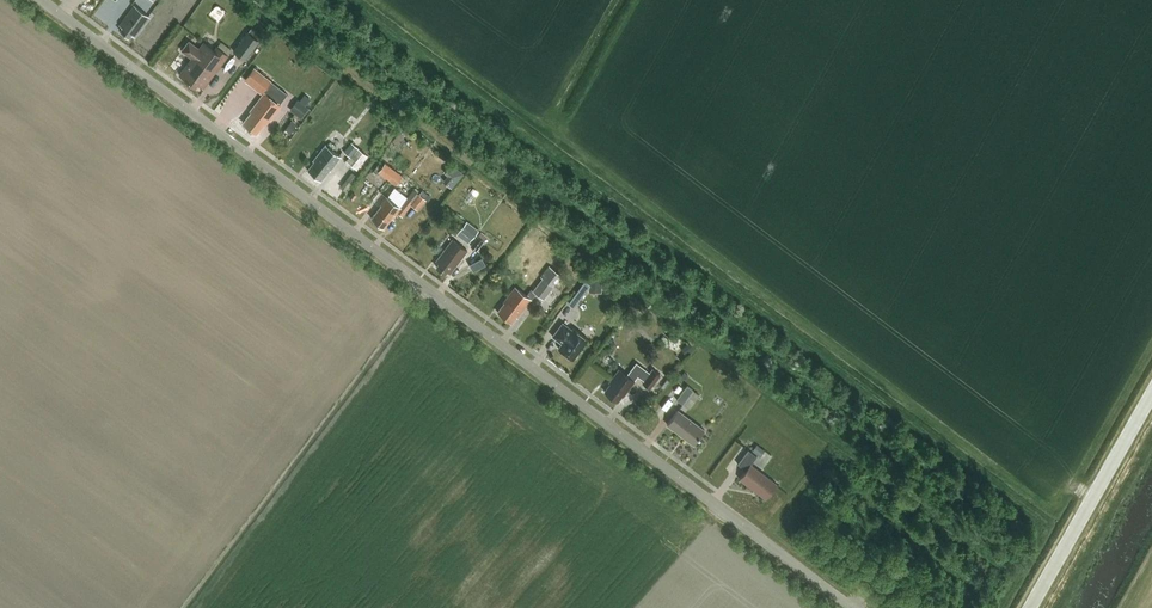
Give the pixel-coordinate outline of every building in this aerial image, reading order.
[(123,26),(120,31),(128,37),(131,32),(135,35),(149,16),(134,5),(120,24),(123,26)] [(260,40),(248,31),(234,51),(246,60),(260,40)] [(197,82),(203,87),(227,55),(216,47),(214,51),(203,43),(198,49),(188,41),(182,50),(192,58),(179,75),(194,86),(197,82)] [(254,67),(245,78),(261,91),(270,80),(254,67)] [(251,111),(242,122),(256,133),(265,122),(266,123),(280,105),(264,92),(250,111),(251,111)] [(350,157),(358,147),(351,142),(344,152),(350,157)] [(341,157),(333,151),(324,144),(314,158),(315,159),(307,169),(321,180),(329,169),(330,170),(341,157)] [(358,147),(350,157),(347,160),(357,168),(368,155),(358,147)] [(380,161),(374,171),(377,173),(378,171),(384,164),(380,161)] [(405,176),(387,163),(380,173),(398,185),(405,176)] [(453,175),(447,181),(453,186),(463,173),(452,164),(447,170),(453,175)] [(380,205),(371,217),(384,228),(394,215),(395,215),(397,212),(402,216),(411,204),(418,210),(426,200),(426,199),(413,189),(399,206),(386,195),(379,204),(380,205)] [(473,238),(480,229),(469,221),(463,228),(459,225),(455,231),(458,233),(461,229),(473,238)] [(471,245),(477,250),(488,236),(482,231),(471,245)] [(451,272),(467,250),(453,239),(436,260),(438,262),(436,266),(445,273),(448,270),(451,272)] [(508,299),(499,311),(513,321),(517,315),(518,316),(536,291),(544,297),(562,273),(550,264),(541,275),(543,277),(534,289),(532,287),(527,294),(516,285),(506,298),(508,299)] [(590,292),(601,292),(601,280),(590,280),(590,292)] [(561,342),(558,347),(573,358),(588,338),(573,327),(572,328),(562,321),(552,335),(561,342)] [(689,343),(684,347),(688,353),(694,349),(689,343)] [(614,378),(605,390),(618,400),(623,394),(624,395),(635,380),(634,379),(638,374),(645,379),(643,382),(651,388),(661,375),(654,369),(651,373),(638,363),(628,374),(620,368),(613,377),(614,378)] [(688,407),(698,393),(686,384),(676,398),(688,407)] [(694,444),(704,429),(678,410),(667,424),(694,444)] [(758,445),(753,451),(761,457),(766,451),(758,445)] [(765,498),(777,483),(751,463),(757,456),(749,450),(739,463),(747,469),(740,478),(765,498)]
